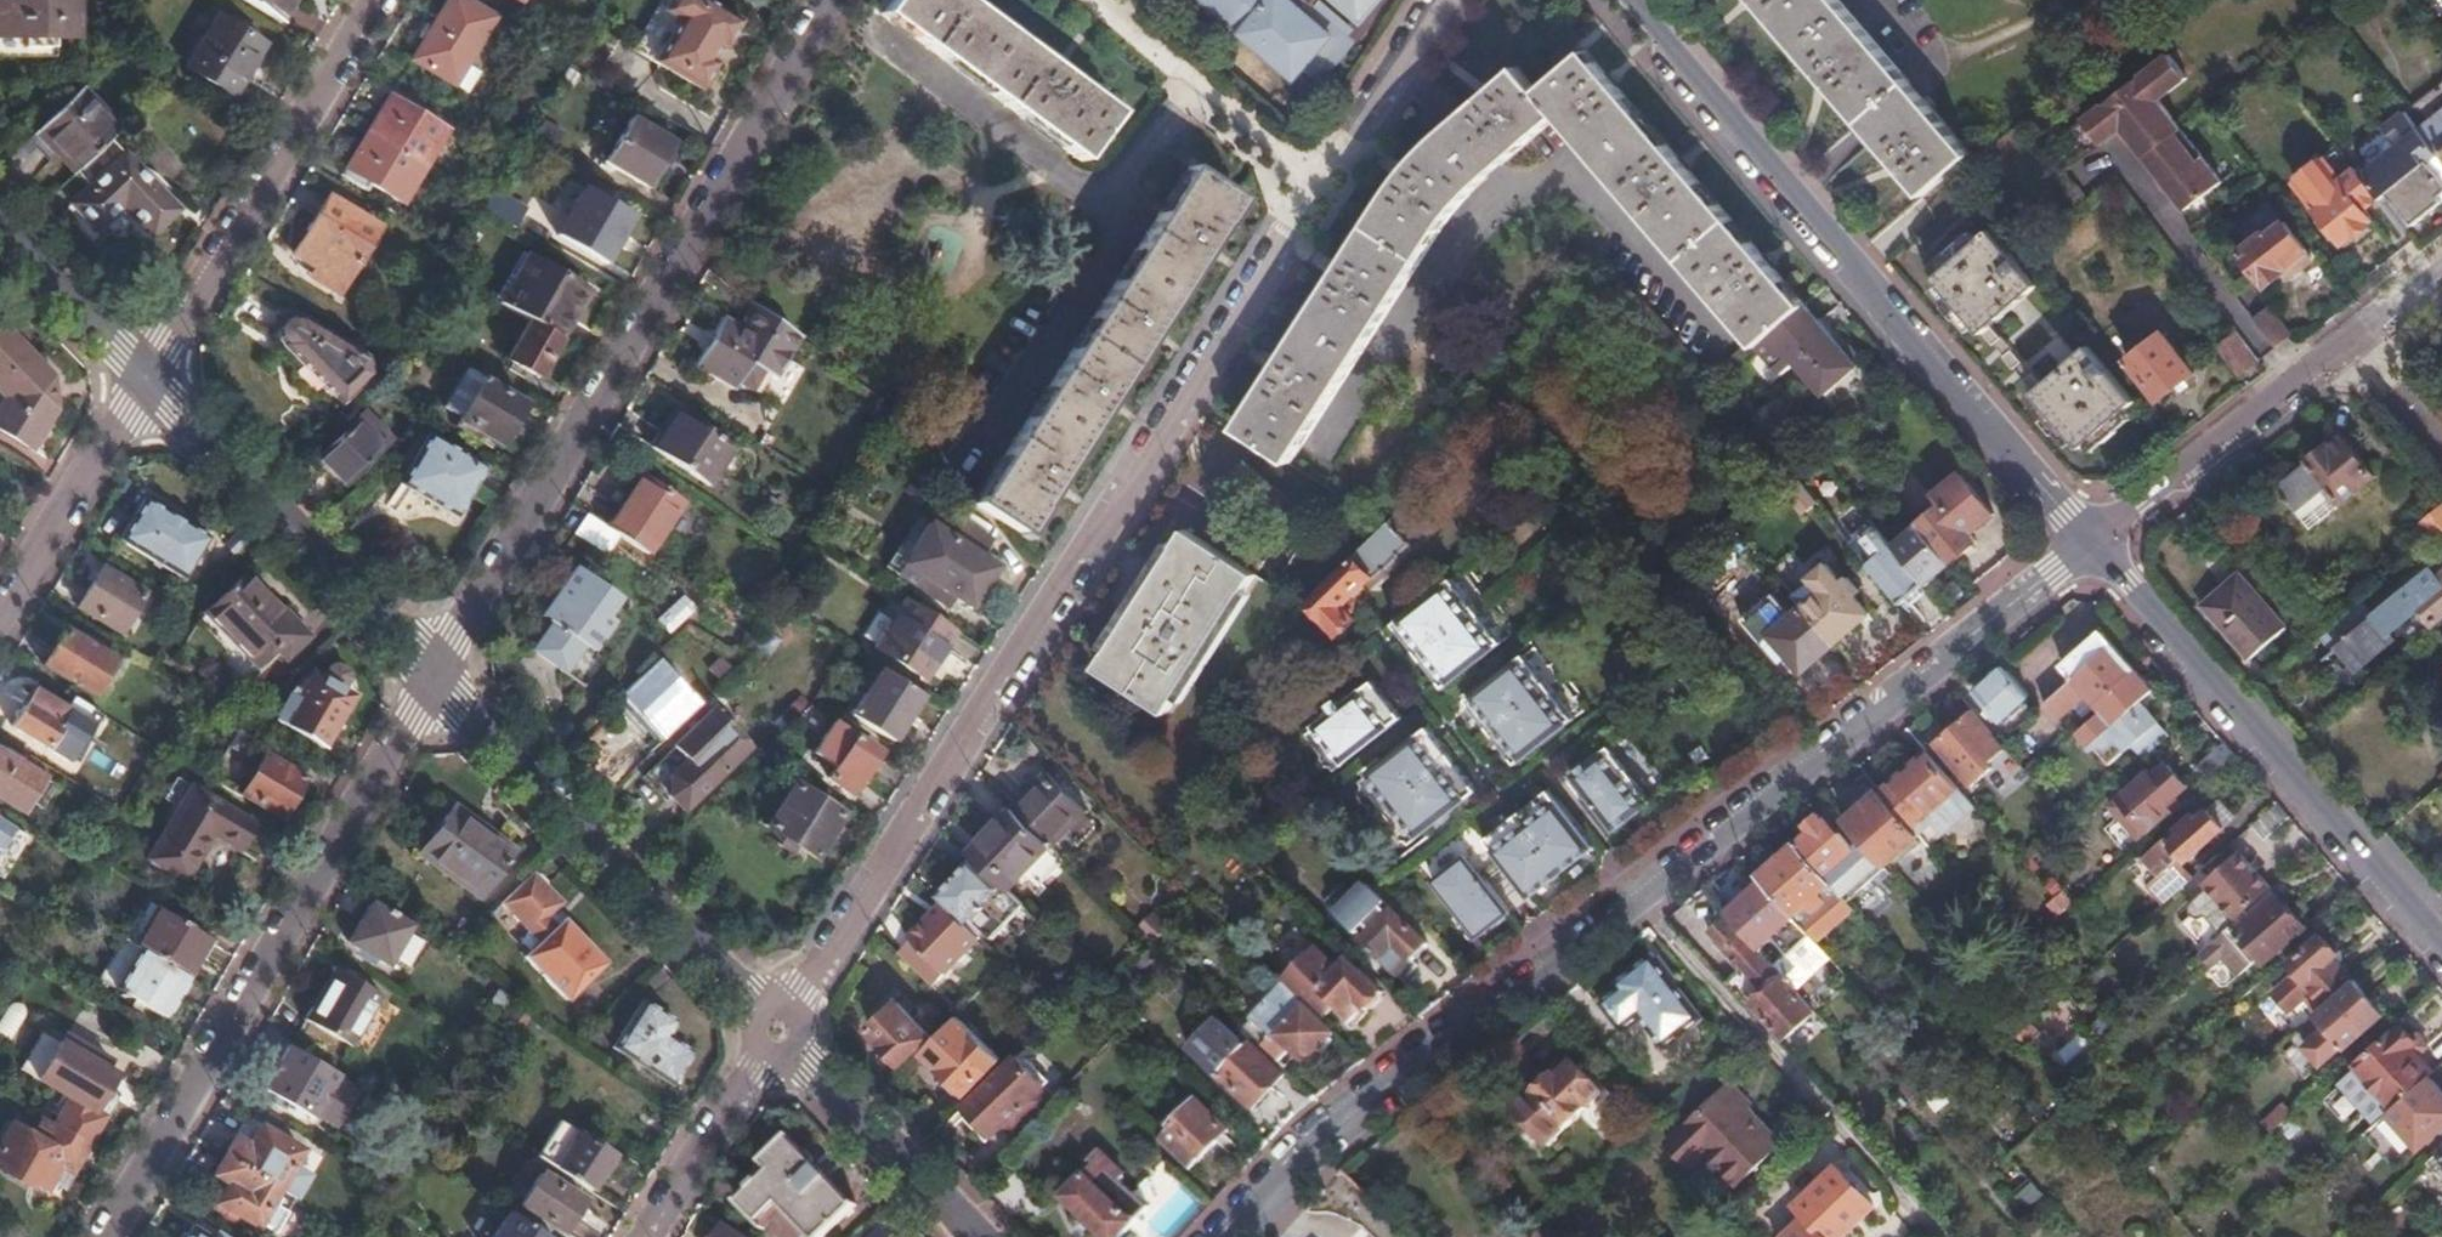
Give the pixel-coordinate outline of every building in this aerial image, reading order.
[(75,39),(76,0),(0,0),(0,38),(75,39)] [(281,23),(295,0),(242,0),(281,23)] [(442,12),(412,63),(465,94),(476,77),(464,69),(493,20),(460,0),(449,16),(442,12)] [(670,0),(662,0),(636,43),(657,56),(679,20),(664,11),(670,0)] [(654,62),(701,90),(716,64),(711,61),(720,45),(726,48),(741,23),(704,0),(670,0),(664,11),(679,20),(657,56),(654,62)] [(1083,162),(1120,113),(968,0),(894,0),(884,13),(1083,162)] [(1232,24),(1237,18),(1302,73),(1307,67),(1317,77),(1349,39),(1304,0),(1203,0),(1232,24)] [(1367,30),(1393,0),(1333,0),(1367,30)] [(1824,78),(1899,165),(1924,194),(1973,152),(1841,0),(1756,0),(1824,78)] [(185,67),(232,96),(264,45),(217,16),(185,67)] [(1297,79),(1302,73),(1237,18),(1232,24),(1297,79)] [(633,49),(654,62),(657,56),(636,43),(633,49)] [(1387,196),(1237,428),(1292,463),(1361,356),(1439,234),(1444,228),(1446,224),(1449,220),(1451,217),(1454,213),(1457,210),(1461,205),(1465,200),(1469,196),(1472,191),(1478,185),(1494,168),(1557,116),(1755,348),(1803,308),(1584,49),(1539,87),(1519,64),(1460,113),(1441,132),(1434,139),(1428,146),(1422,152),(1416,159),(1411,166),(1406,171),(1403,174),(1401,177),(1398,180),(1396,183),(1394,187),(1392,190),(1389,193),(1387,196)] [(569,59),(595,74),(600,65),(574,50),(573,53),(569,59)] [(2191,79),(2172,54),(2085,122),(2103,146),(2122,132),(2186,212),(2224,184),(2161,102),(2191,79)] [(34,130),(76,173),(102,147),(107,143),(121,129),(81,86),(34,130)] [(2409,115),(2441,156),(2441,158),(2441,90),(2409,115)] [(369,134),(426,168),(447,133),(391,98),(369,134)] [(2406,111),(2386,126),(2387,128),(2400,145),(2371,168),(2362,175),(2380,198),(2382,200),(2382,201),(2387,198),(2413,228),(2441,206),(2441,158),(2441,156),(2409,115),(2407,113),(2406,111)] [(603,162),(648,188),(675,143),(630,116),(603,162)] [(557,146),(565,130),(542,119),(534,136),(557,146)] [(2400,145),(2387,128),(2358,151),(2371,168),(2400,145)] [(403,205),(426,168),(369,134),(347,170),(403,205)] [(102,147),(76,173),(92,189),(71,208),(96,235),(121,211),(150,242),(175,218),(122,160),(118,164),(102,147)] [(2362,175),(2358,170),(2342,181),(2327,162),(2297,185),(2345,245),(2374,221),(2364,210),(2380,198),(2362,175)] [(1191,166),(975,505),(1021,533),(1026,536),(1242,200),(1191,166)] [(586,187),(595,193),(600,184),(574,167),(566,180),(583,190),(586,187)] [(631,214),(595,193),(586,187),(583,190),(557,233),(604,261),(631,214)] [(291,256),(341,285),(376,229),(327,198),(291,256)] [(2239,253),(2265,287),(2282,274),(2289,282),(2314,262),(2283,224),(2265,238),(2263,235),(2239,253)] [(2039,283),(2017,256),(1993,228),(1938,273),(1985,329),(2039,283)] [(530,317),(562,336),(591,287),(529,251),(501,300),(530,317)] [(799,341),(749,304),(736,324),(723,317),(690,371),(730,395),(736,387),(749,395),(761,378),(771,384),(799,341)] [(1803,308),(1755,348),(1779,376),(1793,363),(1820,397),(1853,368),(1827,336),(1830,333),(1818,319),(1814,322),(1803,308)] [(2268,309),(2251,322),(2274,350),(2290,337),(2268,309)] [(539,374),(562,336),(530,317),(508,355),(539,374)] [(30,449),(54,410),(53,377),(0,321),(0,392),(5,397),(0,406),(0,431),(30,449)] [(361,377),(362,360),(297,321),(296,322),(292,321),(288,321),(282,323),(280,326),(278,329),(277,332),(278,335),(280,341),(289,350),(282,356),(293,367),(291,369),(312,391),(317,386),(333,403),(361,377)] [(2127,360),(2161,401),(2196,372),(2163,332),(2127,360)] [(2258,362),(2236,333),(2218,348),(2241,376),(2258,362)] [(2136,400),(2090,344),(2036,390),(2082,445),(2136,400)] [(1779,376),(1755,348),(1748,354),(1772,382),(1779,376)] [(470,366),(451,356),(428,395),(446,405),(470,366)] [(499,439),(524,397),(470,366),(446,405),(445,407),(499,439)] [(651,445),(710,484),(735,447),(675,409),(651,445)] [(317,455),(344,484),(391,440),(363,411),(317,455)] [(2277,483),(2297,505),(2323,484),(2338,502),(2376,470),(2344,432),(2333,442),(2330,438),(2277,483)] [(427,437),(395,489),(454,525),(485,472),(427,437)] [(623,537),(649,554),(684,501),(641,475),(607,526),(619,534),(623,537)] [(1944,505),(1919,526),(1952,565),(1979,543),(1972,534),(1994,514),(1960,475),(1936,495),(1944,505)] [(1799,480),(1794,484),(1781,495),(1801,519),(1819,504),(1799,480)] [(176,552),(191,526),(143,497),(118,538),(183,578),(193,562),(176,552)] [(1393,519),(1415,540),(1422,546),(1441,527),(1413,499),(1393,519)] [(2441,533),(2441,503),(2420,522),(2435,539),(2441,533)] [(587,514),(586,513),(574,533),(606,554),(619,534),(607,526),(587,514)] [(1387,525),(1309,602),(1340,634),(1357,617),(1345,605),(1375,574),(1378,578),(1415,540),(1393,519),(1387,525)] [(947,595),(970,610),(997,569),(981,558),(990,544),(963,524),(921,590),(941,604),(947,595)] [(197,530),(191,526),(176,552),(193,562),(208,537),(197,530)] [(1919,526),(1893,547),(1926,586),(1952,565),(1919,526)] [(235,528),(226,540),(237,549),(247,537),(235,528)] [(1097,667),(1167,714),(1257,577),(1187,528),(1097,667)] [(1893,547),(1879,531),(1867,541),(1874,549),(1882,558),(1872,566),(1904,603),(1926,586),(1893,547)] [(1865,557),(1872,566),(1882,558),(1874,549),(1865,557)] [(2364,600),(2321,635),(2333,650),(2325,657),(2326,659),(2334,652),(2340,647),(2359,669),(2392,641),(2385,633),(2397,623),(2417,606),(2416,606),(2420,602),(2436,620),(2441,614),(2441,563),(2434,569),(2431,565),(2376,613),(2364,600)] [(619,597),(576,565),(543,613),(553,621),(534,647),(563,669),(583,643),(591,649),(612,621),(605,616),(619,597)] [(76,609),(117,634),(142,593),(101,567),(76,609)] [(1804,608),(1838,645),(1872,616),(1839,578),(1829,567),(1814,581),(1795,597),(1804,608)] [(260,661),(267,654),(297,625),(245,572),(208,609),(260,661)] [(2204,605),(2247,656),(2284,625),(2240,574),(2204,605)] [(1505,642),(1455,578),(1396,623),(1445,688),(1505,642)] [(684,593),(655,618),(668,633),(697,608),(684,593)] [(877,646),(927,678),(955,634),(906,602),(877,646)] [(1838,645),(1804,608),(1770,636),(1804,674),(1838,645)] [(297,625),(267,654),(281,668),(310,639),(297,625)] [(2088,693),(2096,703),(2134,668),(2100,629),(2061,664),(2073,677),(2044,702),(2059,718),(2088,693)] [(42,665),(94,696),(114,662),(64,631),(42,665)] [(1526,655),(1467,700),(1517,765),(1576,719),(1526,655)] [(712,666),(720,677),(732,667),(723,656),(712,666)] [(625,690),(665,738),(701,704),(660,658),(625,690)] [(1998,718),(2027,693),(2000,662),(1985,676),(1971,687),(1998,718)] [(273,717),(321,744),(352,692),(343,687),(350,674),(332,664),(324,677),(312,670),(296,696),(288,693),(273,717)] [(892,740),(921,696),(873,665),(858,689),(851,684),(837,705),(892,740)] [(2110,762),(2136,739),(2158,719),(2141,699),(2152,689),(2134,668),(2096,703),(2101,709),(2078,729),(2091,742),(2110,762)] [(1345,762),(1404,717),(1375,680),(1344,704),(1340,699),(1333,704),(1337,710),(1317,725),(1345,762)] [(80,724),(89,708),(73,698),(64,712),(34,693),(13,728),(45,747),(57,727),(65,733),(73,720),(80,724)] [(749,748),(714,708),(674,745),(685,758),(668,773),(667,793),(681,809),(708,785),(749,748)] [(1932,741),(1970,784),(1992,765),(1988,761),(2002,749),(1968,709),(1932,741)] [(216,782),(240,796),(242,791),(282,814),(305,775),(258,749),(269,729),(249,717),(243,714),(234,729),(244,735),(216,782)] [(846,736),(850,729),(831,717),(809,750),(829,762),(820,775),(851,795),(876,755),(846,736)] [(2136,739),(2148,753),(2171,733),(2158,719),(2136,739)] [(1479,790),(1429,727),(1370,772),(1419,836),(1479,790)] [(1581,800),(1610,837),(1654,802),(1611,747),(1573,776),(1588,794),(1581,800)] [(59,785),(0,750),(0,799),(23,813),(27,806),(28,805),(32,804),(34,803),(39,801),(43,799),(48,795),(54,790),(59,785)] [(1924,750),(1879,787),(1915,828),(1938,807),(1954,824),(1974,806),(1924,750)] [(2112,804),(2138,835),(2169,809),(2163,804),(2187,782),(2169,761),(2158,771),(2155,766),(2112,804)] [(1051,843),(1053,845),(1087,811),(1048,773),(1014,808),(1051,843)] [(175,816),(190,790),(174,780),(158,805),(175,816)] [(765,825),(814,857),(841,816),(791,784),(765,825)] [(42,814),(59,785),(54,790),(48,795),(43,799),(39,801),(34,803),(32,804),(28,805),(27,806),(42,814)] [(192,786),(190,790),(175,816),(150,860),(183,879),(210,833),(236,849),(252,822),(192,786)] [(1864,839),(1885,863),(1920,833),(1915,828),(1879,787),(1845,817),(1864,839)] [(1550,791),(1486,840),(1532,898),(1595,848),(1550,791)] [(421,852),(478,895),(511,851),(495,838),(498,833),(450,795),(427,825),(435,832),(421,852)] [(2184,854),(2187,857),(2188,859),(2225,827),(2208,807),(2197,816),(2198,817),(2193,821),(2187,815),(2175,825),(2180,831),(2171,839),(2184,854)] [(1021,874),(1027,868),(1051,843),(1014,808),(974,849),(1011,885),(1015,881),(1024,890),(1030,884),(1021,874)] [(1198,811),(1185,824),(1197,836),(1210,823),(1198,811)] [(2198,817),(2197,816),(2192,811),(2187,815),(2193,821),(2198,817)] [(1824,874),(1846,898),(1886,863),(1885,863),(1864,839),(1845,817),(1833,828),(1818,812),(1805,824),(1808,828),(1794,840),(1824,874)] [(2146,884),(2162,902),(2193,875),(2181,862),(2179,860),(2184,854),(2171,839),(2180,831),(2175,825),(2143,854),(2159,872),(2146,884)] [(1818,940),(1854,907),(1846,898),(1824,874),(1794,840),(1758,872),(1764,879),(1818,940)] [(1038,872),(1059,851),(1053,845),(1051,843),(1027,868),(1033,874),(1038,872)] [(2209,932),(2214,937),(2230,923),(2235,919),(2232,916),(2269,884),(2240,852),(2210,879),(2207,881),(2204,884),(2188,898),(2202,914),(2199,917),(2198,922),(2201,929),(2205,931),(2209,932)] [(2130,865),(2146,884),(2159,872),(2143,854),(2130,865)] [(992,939),(1026,903),(976,855),(943,890),(959,907),(950,915),(947,912),(934,925),(928,920),(907,941),(910,944),(901,953),(938,988),(981,945),(968,931),(975,923),(992,939)] [(1467,855),(1434,880),(1480,939),(1513,913),(1467,855)] [(522,955),(540,975),(579,938),(562,918),(554,925),(544,915),(561,899),(532,871),(491,910),(528,949),(522,955)] [(1812,971),(1830,954),(1818,940),(1764,879),(1729,910),(1760,946),(1775,934),(1790,950),(1776,963),(1777,964),(1784,972),(1799,989),(1815,975),(1812,971)] [(1400,977),(1431,947),(1369,885),(1339,917),(1359,936),(1362,932),(1369,940),(1366,944),(1400,977)] [(2235,919),(2230,923),(2263,961),(2306,925),(2272,887),(2235,919)] [(346,941),(387,965),(409,928),(368,904),(346,941)] [(934,925),(947,912),(941,906),(928,920),(934,925)] [(143,951),(187,976),(209,938),(156,907),(134,945),(143,951)] [(1816,1008),(1799,989),(1784,972),(1777,964),(1776,963),(1760,946),(1729,910),(1706,930),(1740,968),(1726,980),(1754,1011),(1759,1007),(1785,1035),(1816,1008)] [(1139,928),(1155,944),(1170,929),(1154,914),(1139,928)] [(2321,1007),(2350,981),(2331,960),(2340,953),(2323,933),(2286,967),(2293,975),(2270,995),(2287,1013),(2301,1000),(2309,992),(2321,1007)] [(579,938),(540,975),(561,998),(602,964),(579,938)] [(134,945),(128,941),(104,980),(165,1015),(187,976),(143,951),(134,945)] [(1117,983),(1124,989),(1161,950),(1155,944),(1117,983)] [(1306,1004),(1324,1021),(1336,1008),(1351,1022),(1363,1010),(1367,1013),(1384,994),(1349,960),(1341,969),(1319,949),(1286,984),(1306,1004)] [(1642,1013),(1654,1029),(1666,1020),(1678,1035),(1703,1015),(1654,953),(1617,982),(1622,987),(1603,1003),(1624,1028),(1642,1013)] [(310,1022),(301,1036),(336,1057),(344,1043),(365,1056),(395,1004),(334,967),(304,1020),(310,1022)] [(2342,1046),(2344,1048),(2381,1016),(2350,981),(2321,1007),(2313,1014),(2290,1034),(2274,1049),(2303,1081),(2319,1066),(2342,1046)] [(1243,1029),(1287,1072),(1300,1058),(1307,1064),(1335,1037),(1303,1008),(1306,1004),(1286,984),(1243,1029)] [(537,989),(524,1003),(538,1012),(548,1001),(537,989)] [(2309,992),(2301,1000),(2313,1014),(2321,1007),(2309,992)] [(611,1045),(669,1083),(690,1051),(665,1035),(675,1020),(641,997),(611,1045)] [(867,1029),(902,1063),(931,1034),(895,1000),(867,1029)] [(999,1060),(957,1017),(923,1052),(967,1093),(999,1060)] [(1666,1020),(1654,1029),(1666,1045),(1678,1035),(1666,1020)] [(1217,1021),(1188,1051),(1250,1110),(1282,1076),(1249,1044),(1246,1048),(1217,1021)] [(2427,1075),(2430,1071),(2410,1048),(2416,1042),(2402,1026),(2357,1065),(2359,1068),(2342,1083),(2373,1119),(2390,1103),(2392,1106),(2427,1075)] [(336,1075),(288,1046),(263,1087),(273,1094),(269,1101),(296,1117),(300,1110),(311,1117),(312,1114),(334,1127),(356,1091),(334,1078),(336,1075)] [(1001,1132),(1012,1143),(1055,1098),(1044,1086),(1051,1077),(1023,1050),(962,1113),(991,1142),(1001,1132)] [(50,1122),(87,1145),(103,1118),(92,1111),(108,1086),(52,1053),(40,1072),(70,1091),(50,1122)] [(1544,1143),(1599,1092),(1566,1057),(1550,1070),(1552,1072),(1548,1075),(1541,1075),(1531,1085),(1531,1092),(1512,1109),(1544,1143)] [(2364,1130),(2393,1163),(2418,1142),(2421,1146),(2441,1128),(2441,1127),(2441,1092),(2427,1075),(2392,1106),(2364,1130)] [(1666,1138),(1689,1162),(1707,1145),(1738,1179),(1781,1141),(1749,1106),(1754,1101),(1732,1078),(1728,1082),(1666,1138)] [(1158,1141),(1192,1174),(1230,1134),(1196,1101),(1158,1141)] [(2269,1135),(2291,1115),(2282,1105),(2260,1125),(2269,1135)] [(87,1145),(50,1122),(30,1155),(0,1138),(0,1164),(45,1192),(59,1168),(69,1175),(87,1145)] [(234,1135),(223,1155),(278,1189),(298,1201),(311,1178),(306,1175),(308,1171),(294,1163),(303,1150),(260,1123),(248,1144),(234,1135)] [(576,1133),(554,1170),(588,1191),(611,1155),(576,1133)] [(812,1236),(826,1236),(857,1206),(790,1137),(764,1163),(773,1172),(762,1183),(757,1177),(747,1186),(752,1192),(740,1204),(759,1224),(780,1203),(812,1236)] [(1101,1236),(1121,1236),(1147,1210),(1118,1182),(1124,1176),(1097,1150),(1079,1168),(1084,1172),(1059,1197),(1101,1236)] [(2428,1163),(2441,1179),(2441,1151),(2428,1163)] [(278,1189),(223,1155),(210,1176),(224,1184),(212,1203),(255,1229),(257,1224),(272,1234),(289,1207),(273,1198),(278,1189)] [(1833,1166),(1791,1205),(1801,1216),(1777,1236),(1836,1236),(1869,1206),(1833,1166)] [(518,1205),(562,1232),(581,1202),(538,1173),(518,1205)] [(507,1210),(490,1236),(548,1236),(507,1210)] [(189,1225),(181,1236),(207,1236),(189,1225)] [(726,1226),(719,1236),(744,1236),(726,1226)]
